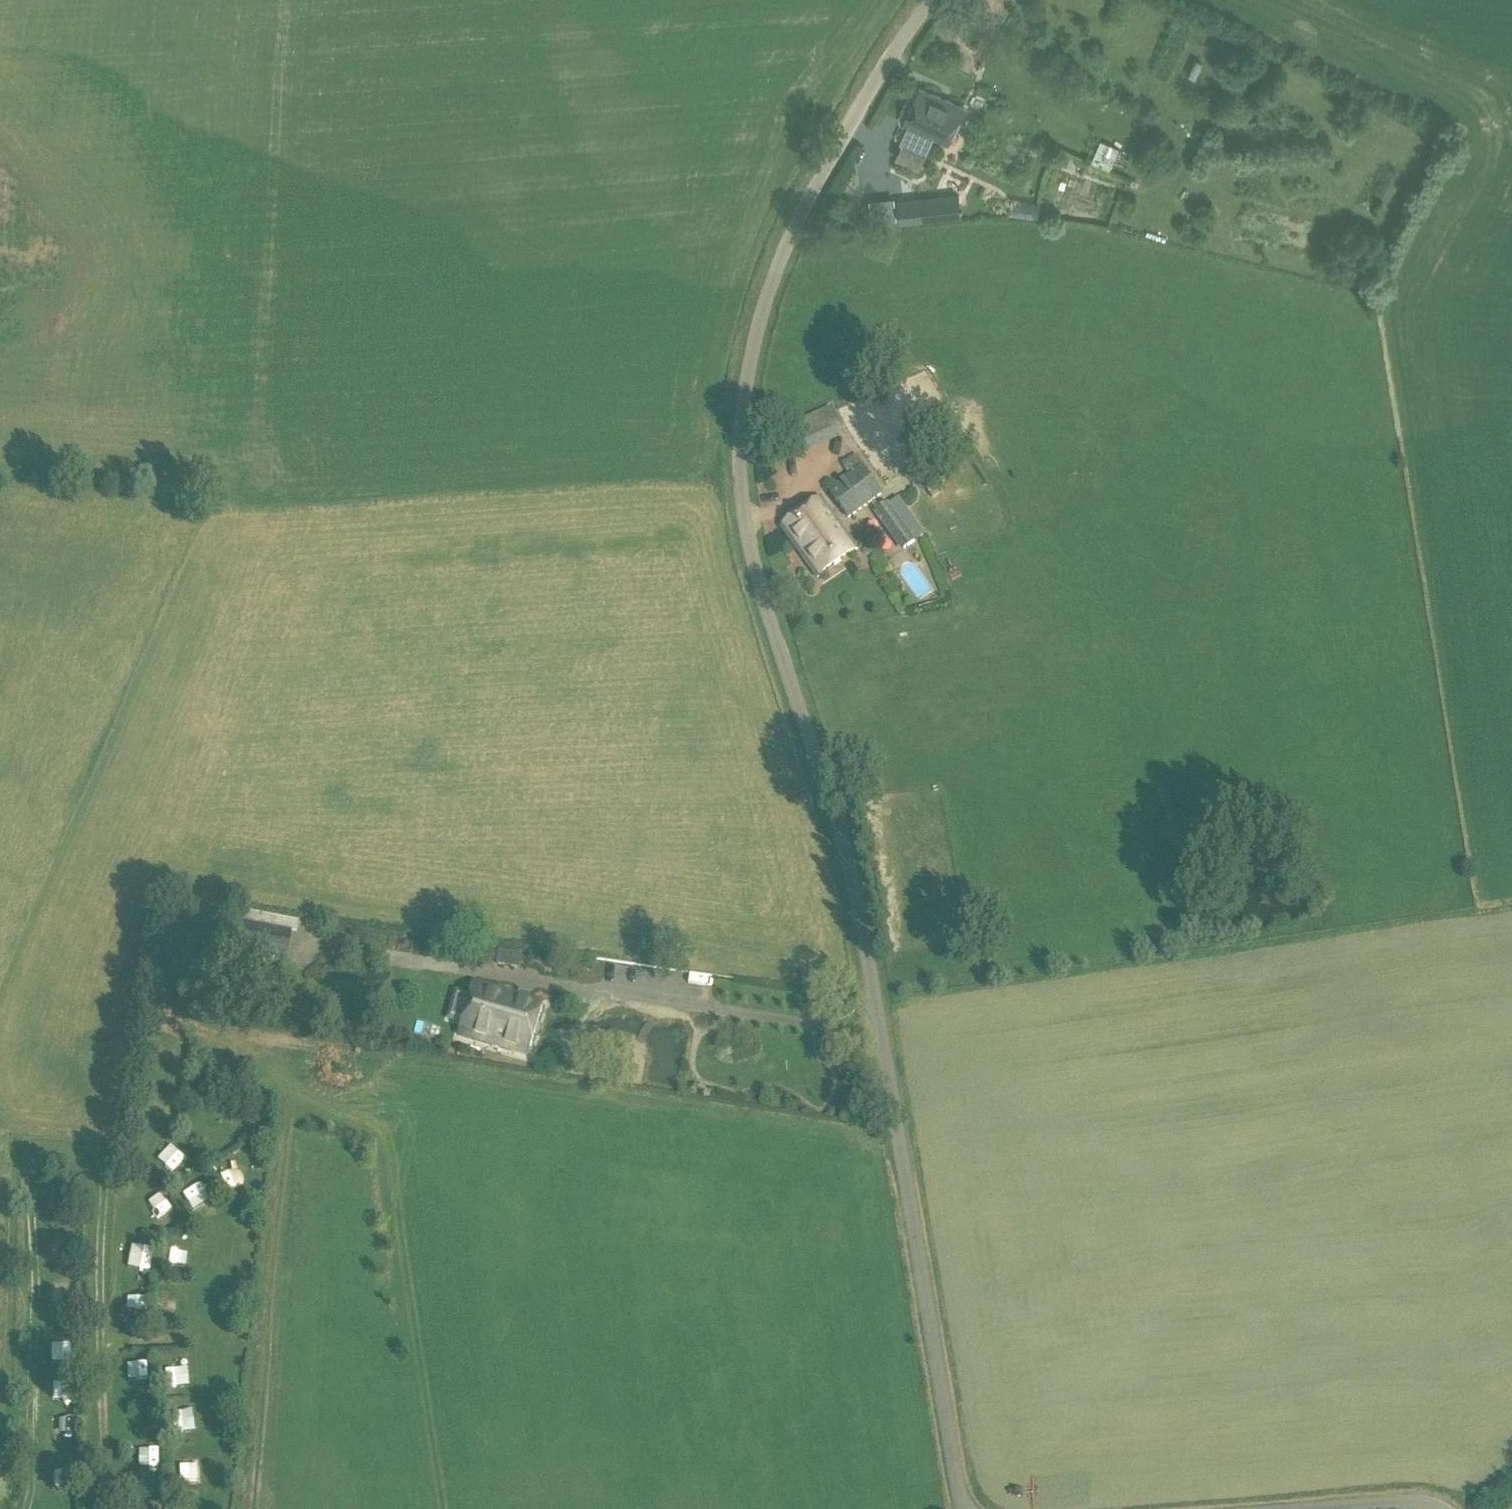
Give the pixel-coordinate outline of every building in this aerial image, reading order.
[(927,133),(937,137),(949,143),(965,107),(921,86),(905,123),(927,133)] [(1105,139),(1099,160),(1118,166),(1125,145),(1105,139)] [(901,159),(921,168),(928,152),(920,149),(908,143),(901,159)] [(956,195),(897,201),(899,221),(958,215),(956,195)] [(812,449),(850,433),(836,403),(799,420),(812,449)] [(829,491),(849,519),(881,495),(861,468),(829,491)] [(933,499),(941,493),(934,483),(926,489),(933,499)] [(782,527),(818,578),(858,549),(821,499),(782,527)] [(878,513),(905,550),(916,542),(889,505),(878,513)] [(304,930),(306,919),(259,913),(258,924),(304,930)] [(236,948),(287,957),(292,932),(240,922),(236,948)] [(497,967),(515,970),(517,957),(499,954),(497,967)] [(433,1024),(462,1032),(461,1036),(528,1056),(543,1004),(476,985),(474,991),(445,983),(433,1024)] [(184,1150),(178,1166),(196,1173),(202,1157),(184,1150)] [(197,1204),(216,1201),(213,1187),(195,1190),(197,1204)] [(178,1226),(189,1219),(174,1195),(163,1201),(178,1226)] [(141,1258),(150,1267),(162,1255),(152,1246),(141,1258)] [(171,1269),(190,1274),(195,1257),(176,1251),(171,1269)] [(193,1382),(189,1364),(172,1367),(175,1386),(193,1382)] [(78,1495),(76,1475),(58,1476),(60,1497),(78,1495)]
